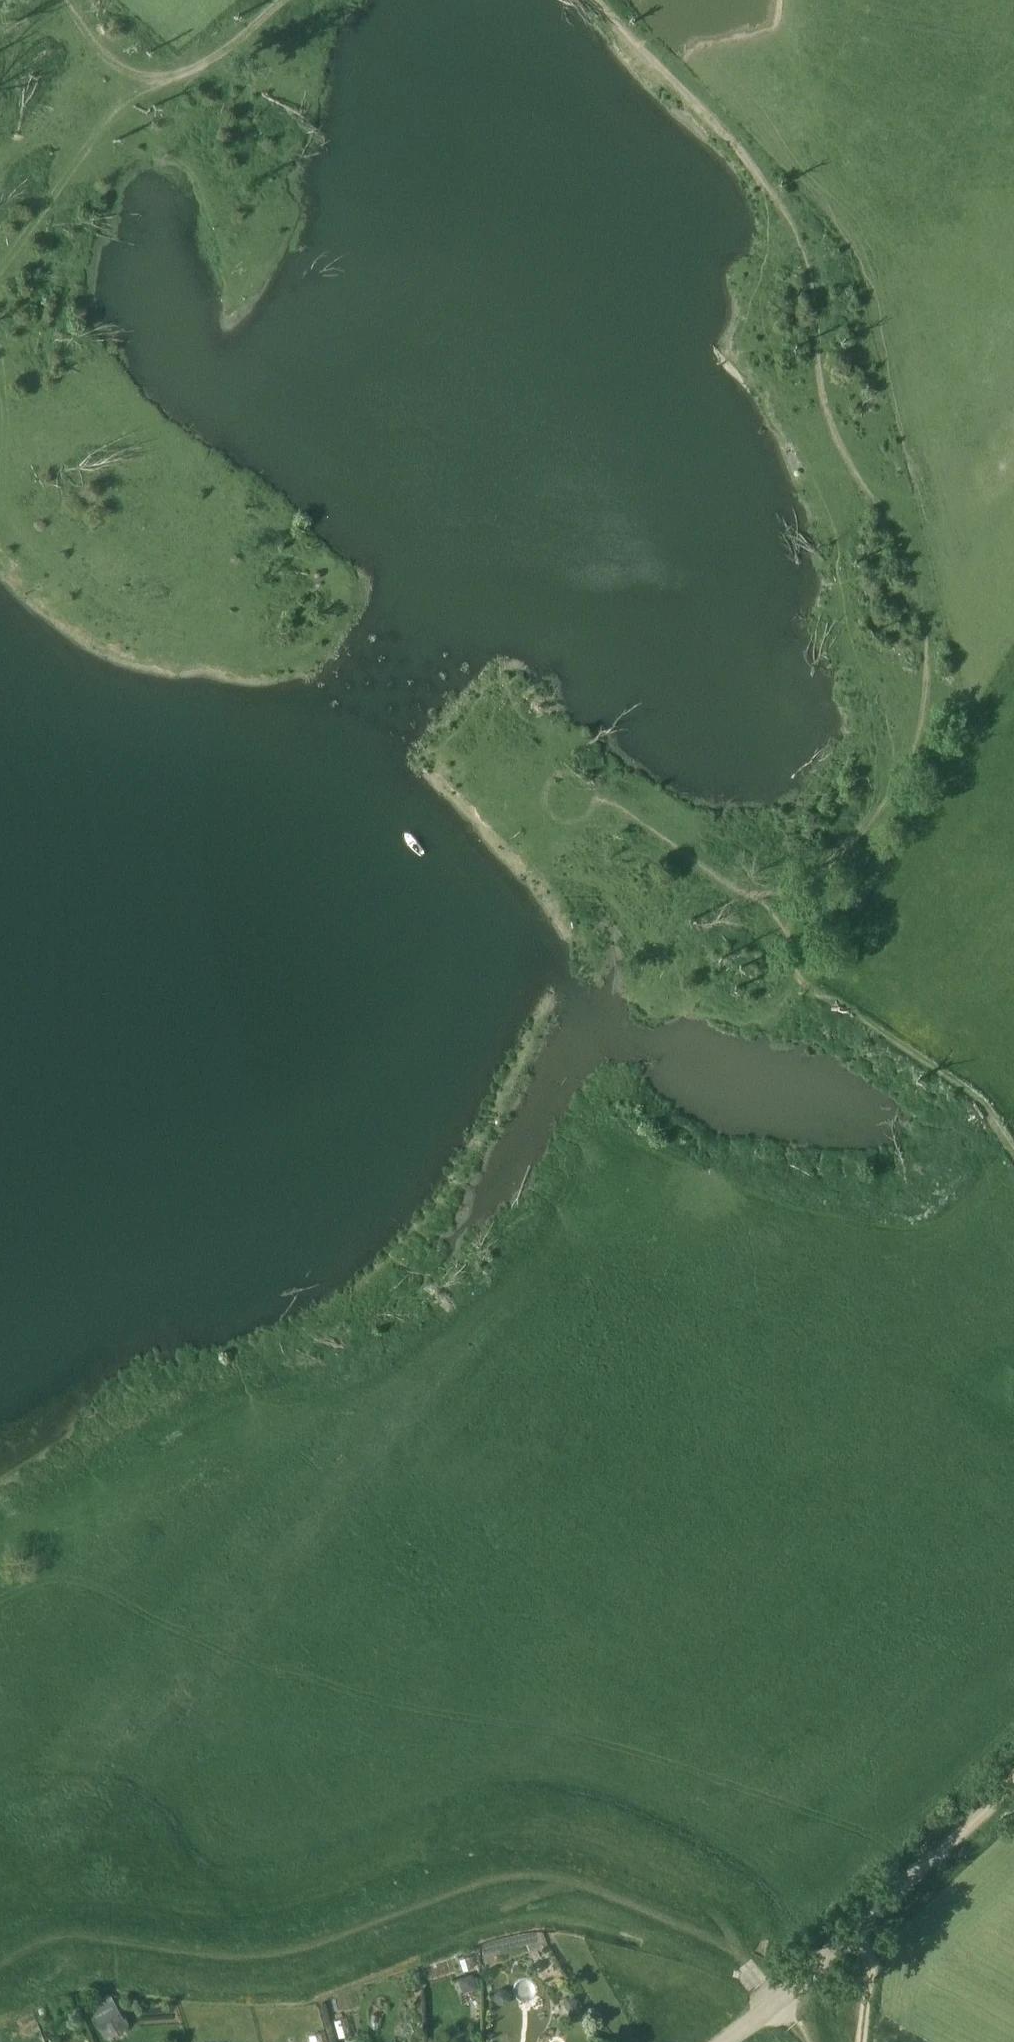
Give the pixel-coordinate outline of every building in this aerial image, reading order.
[(476,1987),(473,1978),(472,1975),(458,1979),(462,1993),(476,1989),(476,1987)] [(89,2005),(104,2036),(109,2033),(119,2033),(122,2031),(122,2028),(129,2023),(124,2014),(123,2014),(111,1995),(89,2005)]
